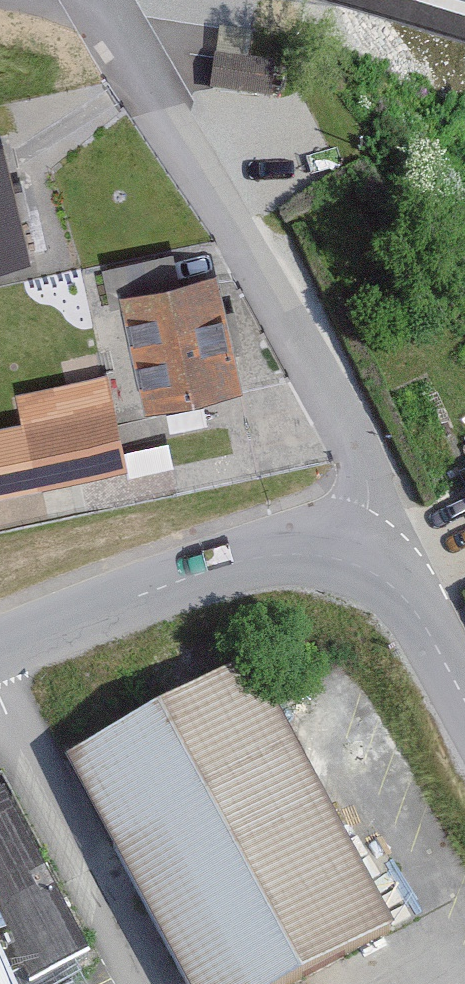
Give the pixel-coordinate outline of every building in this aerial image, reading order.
[(226,38),(220,99),(278,105),(281,71),(256,69),(259,41),(226,38)] [(0,151),(0,264),(48,257),(33,146),(0,151)] [(223,280),(125,304),(151,409),(249,385),(223,280)] [(113,407),(29,422),(31,432),(0,437),(0,459),(3,476),(39,470),(42,489),(124,474),(113,407)] [(65,771),(171,983),(314,983),(400,941),(265,671),(65,771)] [(0,924),(0,983),(25,983),(0,924)]
